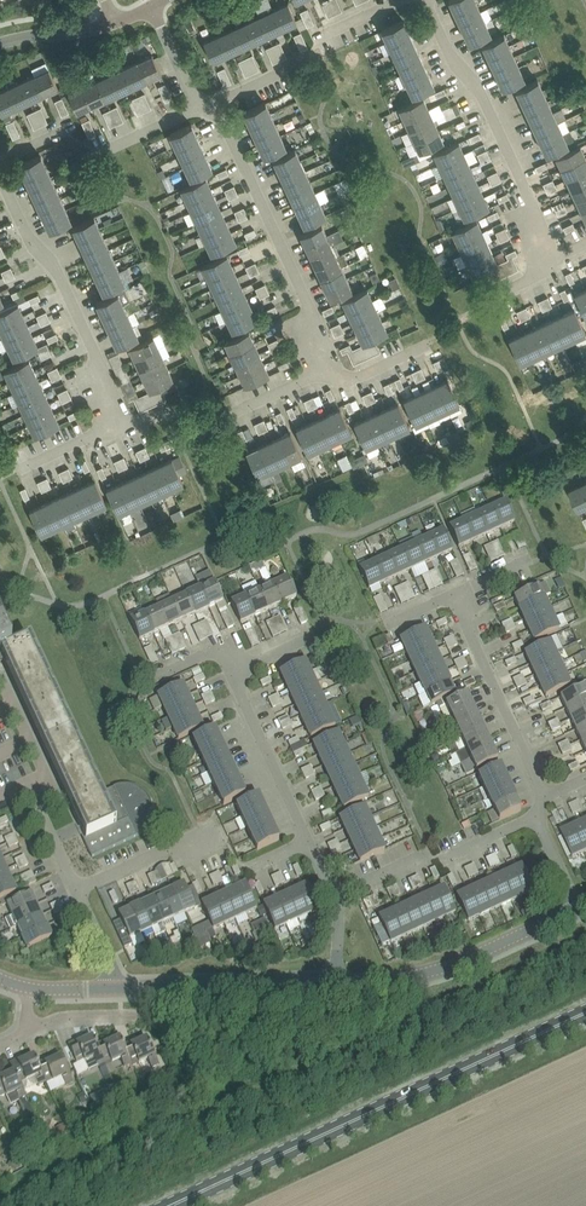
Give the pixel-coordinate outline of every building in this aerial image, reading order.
[(335,14),(329,0),(326,0),(321,2),(328,17),(335,14)] [(335,14),(342,11),(337,0),(329,0),(335,14)] [(475,0),(449,0),(454,10),(475,0)] [(454,10),(459,21),(480,11),(475,0),(454,10)] [(256,6),(258,12),(272,8),(270,1),(256,6)] [(288,3),(274,9),(283,29),(297,22),(288,3)] [(300,12),(307,27),(314,23),(307,8),(300,12)] [(269,35),(283,29),(274,9),(260,16),(269,35)] [(480,11),(459,21),(464,32),(485,22),(480,11)] [(209,15),(212,22),(218,20),(215,13),(209,15)] [(255,42),(269,35),(260,16),(246,22),(255,42)] [(185,22),(188,27),(189,31),(195,28),(191,20),(189,21),(185,22)] [(387,41),(409,31),(404,20),(382,30),(387,41)] [(518,20),(511,23),(513,29),(521,25),(518,20)] [(241,48),(255,42),(246,22),(232,29),(241,48)] [(485,22),(464,32),(469,43),(491,33),(485,22)] [(227,55),(241,48),(232,29),(218,35),(227,55)] [(387,41),(392,52),(414,42),(409,31),(387,41)] [(308,47),(301,32),(294,35),(301,50),(308,47)] [(505,33),(493,39),(482,44),(488,55),(510,44),(505,33)] [(227,55),(218,35),(204,42),(213,61),(227,55)] [(130,44),(133,50),(144,45),(141,39),(130,44)] [(280,42),(273,45),(280,60),(287,57),(280,42)] [(398,63),(419,53),(414,42),(392,52),(398,63)] [(510,44),(488,55),(493,66),(515,55),(510,44)] [(273,63),(280,60),(273,45),(266,48),(273,63)] [(107,52),(110,58),(117,54),(115,49),(115,48),(107,52)] [(424,64),(419,53),(398,63),(403,73),(424,64)] [(152,54),(138,61),(147,80),(161,73),(152,54)] [(252,55),(245,58),(252,73),(259,70),(252,55)] [(515,55),(493,66),(498,77),(520,66),(515,55)] [(245,76),(252,73),(245,58),(239,61),(245,76)] [(133,86),(147,80),(138,61),(124,67),(133,86)] [(424,64),(403,73),(408,84),(429,74),(424,64)] [(520,66),(498,77),(503,88),(525,78),(520,66)] [(124,67),(111,74),(119,93),(133,86),(124,67)] [(218,71),(224,84),(224,86),(232,82),(225,67),(218,71)] [(58,88),(49,69),(35,75),(44,94),(58,88)] [(322,69),(315,72),(314,72),(317,78),(325,74),(322,69)] [(105,99),(119,93),(111,74),(97,80),(105,99)] [(429,74),(408,84),(413,95),(434,85),(429,74)] [(30,101),(44,94),(35,75),(21,82),(30,101)] [(539,78),(527,84),(516,89),(521,100),(544,89),(539,78)] [(97,80),(83,87),(92,106),(105,99),(97,80)] [(16,107),(30,101),(21,82),(7,88),(16,107)] [(166,83),(165,83),(159,87),(165,102),(172,98),(166,83)] [(68,93),(77,112),(92,106),(83,87),(68,93)] [(7,88),(0,91),(0,111),(1,114),(16,107),(7,88)] [(446,93),(444,88),(434,92),(437,97),(446,93)] [(544,89),(521,100),(526,110),(549,100),(544,89)] [(144,93),(138,96),(144,111),(151,108),(144,93)] [(138,114),(144,111),(138,96),(131,100),(138,114)] [(423,97),(412,102),(400,108),(406,119),(429,109),(423,97)] [(69,113),(62,98),(55,101),(62,116),(69,113)] [(526,110),(531,121),(554,111),(549,100),(526,110)] [(244,112),(249,123),(270,113),(265,102),(244,112)] [(444,114),(454,110),(452,105),(442,110),(444,114)] [(117,106),(110,109),(117,124),(124,121),(117,106)] [(41,107),(34,111),(41,126),(48,122),(41,107)] [(110,127),(117,124),(110,109),(103,112),(110,127)] [(434,119),(429,109),(406,119),(410,130),(434,119)] [(456,115),(454,110),(444,114),(447,119),(456,115)] [(34,129),(41,126),(34,111),(27,114),(34,129)] [(531,121),(536,132),(559,122),(554,111),(531,121)] [(301,122),(306,120),(302,112),(297,115),(301,122)] [(275,124),(270,113),(249,123),(254,134),(275,124)] [(6,124),(13,120),(10,114),(3,117),(6,124)] [(89,119),(82,122),(89,137),(96,134),(89,119)] [(434,119),(410,130),(415,141),(439,130),(434,119)] [(20,135),(13,120),(6,124),(13,139),(20,135)] [(311,121),(305,124),(310,133),(315,131),(311,121)] [(536,132),(541,143),(564,133),(559,122),(536,132)] [(192,124),(170,133),(175,144),(197,135),(192,124)] [(254,134),(259,145),(281,135),(275,124),(254,134)] [(462,127),(452,131),(455,136),(464,132),(462,127)] [(420,152),(433,147),(444,141),(439,130),(415,141),(420,152)] [(479,132),(470,137),(472,142),(481,137),(479,132)] [(564,133),(541,143),(547,154),(558,149),(569,144),(564,133)] [(197,135),(175,144),(181,155),(202,146),(197,135)] [(281,135),(259,145),(264,156),(286,146),(281,135)] [(435,153),(440,164),(464,152),(459,142),(448,147),(435,153)] [(202,146),(181,155),(186,167),(207,157),(202,146)] [(556,157),(561,168),(585,157),(580,146),(556,157)] [(279,170),(301,159),(296,148),(274,159),(279,170)] [(477,154),(479,158),(489,154),(487,149),(477,154)] [(440,164),(445,175),(469,163),(464,152),(440,164)] [(41,154),(19,164),(24,175),(46,165),(41,154)] [(417,154),(401,160),(405,168),(420,161),(417,154)] [(489,154),(479,158),(482,163),(491,159),(489,154)] [(207,157),(186,167),(191,178),(212,168),(207,157)] [(561,168),(566,179),(585,170),(585,158),(585,157),(561,168)] [(279,170),(284,181),(306,170),(301,159),(279,170)] [(545,162),(536,167),(538,172),(547,167),(545,162)] [(445,175),(450,185),(474,174),(469,163),(445,175)] [(24,175),(29,186),(51,176),(46,165),(24,175)] [(228,173),(226,168),(217,173),(219,177),(228,173)] [(166,175),(163,169),(157,171),(160,178),(166,175)] [(284,181),(289,191),(311,181),(306,170),(284,181)] [(566,179),(571,190),(585,183),(585,170),(566,179)] [(487,175),(490,180),(499,176),(497,171),(487,175)] [(479,185),(474,174),(450,185),(455,196),(479,185)] [(56,187),(51,176),(29,186),(34,197),(56,187)] [(499,176),(490,180),(492,185),(501,180),(499,176)] [(206,177),(183,188),(188,199),(211,188),(206,177)] [(553,179),(543,184),(546,188),(555,184),(553,179)] [(294,202),(316,192),(311,181),(289,191),(294,202)] [(571,190),(576,201),(585,196),(585,183),(571,190)] [(557,189),(555,184),(546,188),(548,193),(557,189)] [(225,190),(227,194),(236,190),(234,185),(225,190)] [(479,185),(455,196),(461,207),(484,196),(479,185)] [(56,187),(34,197),(40,208),(61,198),(56,187)] [(211,188),(188,199),(193,210),(216,199),(211,188)] [(239,195),(236,190),(227,194),(229,199),(239,195)] [(294,202),(299,213),(321,203),(316,192),(294,202)] [(497,197),(500,202),(509,198),(507,193),(497,197)] [(461,207),(465,217),(466,218),(478,212),(489,207),(484,196),(461,207)] [(576,201),(581,211),(585,209),(585,196),(576,201)] [(45,219),(66,209),(61,198),(40,208),(45,219)] [(193,210),(198,221),(221,210),(216,199),(193,210)] [(563,201),(553,205),(556,210),(565,206),(563,201)] [(321,203),(299,213),(304,224),(327,214),(321,203)] [(567,210),(565,206),(556,210),(558,215),(567,210)] [(235,211),(237,216),(246,212),(244,207),(235,211)] [(45,219),(50,230),(71,220),(66,209),(45,219)] [(203,232),(226,221),(221,210),(198,221),(203,232)] [(497,211),(488,215),(490,220),(500,215),(497,211)] [(249,216),(246,212),(237,216),(239,221),(249,216)] [(78,237),(100,227),(95,216),(73,226),(78,237)] [(435,219),(440,232),(444,227),(445,227),(441,219),(435,219)] [(452,231),(458,242),(482,231),(477,220),(452,231)] [(203,232),(208,243),(231,232),(226,221),(203,232)] [(300,233),(305,244),(328,234),(323,223),(300,233)] [(563,227),(566,231),(566,232),(575,227),(573,223),(563,227)] [(78,237),(83,248),(105,238),(100,227),(78,237)] [(496,232),(498,237),(507,232),(505,228),(496,232)] [(254,229),(245,233),(247,238),(256,233),(254,229)] [(328,234),(305,244),(310,255),(333,245),(343,240),(339,229),(328,234)] [(487,242),(482,231),(458,242),(463,253),(487,242)] [(231,232),(208,243),(213,254),(236,243),(231,232)] [(507,232),(498,237),(500,241),(510,237),(507,232)] [(83,248),(88,259),(110,249),(105,238),(83,248)] [(468,264),(492,253),(487,242),(463,253),(468,264)] [(247,245),(238,250),(240,254),(250,250),(247,245)] [(310,255),(315,266),(338,256),(333,245),(310,255)] [(93,270),(115,259),(110,249),(88,259),(93,270)] [(506,254),(508,259),(513,257),(513,256),(518,254),(515,249),(506,254)] [(320,277),(343,266),(348,264),(343,253),(338,256),(315,266),(320,277)] [(486,269),(493,266),(497,264),(492,253),(468,264),(473,275),(486,269)] [(204,265),(209,276),(232,265),(227,254),(204,265)] [(443,255),(437,258),(440,263),(446,261),(443,255)] [(513,257),(508,259),(506,260),(512,272),(519,269),(513,257)] [(93,270),(98,281),(120,270),(115,259),(93,270)] [(500,263),(505,275),(512,272),(506,260),(500,263)] [(255,262),(246,267),(248,271),(257,267),(255,262)] [(500,263),(497,264),(493,266),(499,279),(505,275),(500,263)] [(214,287),(237,276),(232,265),(209,276),(214,287)] [(320,277),(325,287),(348,277),(343,266),(320,277)] [(492,282),(499,279),(493,266),(486,269),(492,282)] [(1,271),(4,276),(13,272),(11,267),(1,271)] [(260,272),(257,267),(248,271),(250,276),(260,272)] [(120,270),(98,281),(103,292),(125,281),(120,270)] [(15,276),(13,272),(4,276),(6,281),(15,276)] [(370,275),(373,282),(380,279),(376,272),(370,275)] [(570,272),(565,274),(570,283),(575,281),(570,272)] [(214,287),(219,298),(242,287),(237,276),(214,287)] [(353,288),(348,277),(325,287),(331,299),(342,294),(353,288)] [(393,290),(400,287),(401,287),(396,277),(389,280),(393,290)] [(129,301),(149,292),(144,280),(124,290),(129,301)] [(258,293),(267,289),(265,284),(256,288),(258,293)] [(224,309),(247,298),(242,287),(219,298),(224,309)] [(21,289),(11,293),(14,298),(23,293),(21,289)] [(270,293),(267,289),(258,293),(260,298),(270,293)] [(367,289),(343,300),(348,311),(372,300),(367,289)] [(565,289),(560,291),(564,300),(569,298),(565,289)] [(585,289),(575,294),(580,305),(585,319),(585,290),(585,289)] [(124,290),(118,292),(107,297),(96,302),(101,313),(123,303),(123,304),(129,301),(124,290)] [(38,294),(29,298),(31,303),(40,299),(38,294)] [(373,299),(378,308),(386,304),(381,295),(373,299)] [(543,299),(548,308),(552,306),(548,297),(543,299)] [(224,309),(229,320),(252,309),(247,298),(224,309)] [(543,311),(548,308),(543,299),(538,301),(543,311)] [(348,311),(353,322),(377,311),(372,300),(348,311)] [(23,314),(18,303),(0,312),(0,325),(23,314)] [(101,313),(107,324),(128,314),(123,304),(123,303),(101,313)] [(268,315),(277,310),(275,305),(266,310),(268,315)] [(332,305),(323,310),(325,315),(334,310),(332,305)] [(159,313),(156,307),(149,311),(152,316),(159,313)] [(526,307),(521,309),(526,318),(531,316),(526,307)] [(252,309),(229,320),(234,331),(257,320),(252,309)] [(521,321),(526,318),(521,309),(517,311),(521,321)] [(575,309),(564,314),(575,339),(585,333),(575,309)] [(37,316),(39,320),(48,316),(46,311),(37,316)] [(353,322),(358,333),(382,322),(377,311),(353,322)] [(23,314),(0,325),(5,336),(28,325),(23,314)] [(133,325),(128,314),(107,324),(112,335),(133,325)] [(564,344),(575,339),(564,314),(553,319),(564,344)] [(51,321),(48,316),(39,320),(41,325),(51,321)] [(500,319),(504,328),(509,326),(505,317),(500,319)] [(553,319),(542,324),(553,349),(564,344),(553,319)] [(269,322),(260,326),(262,331),(272,326),(269,322)] [(340,322),(330,327),(333,331),(342,327),(340,322)] [(363,344),(368,342),(374,339),(388,333),(382,322),(358,333),(363,344)] [(162,326),(165,333),(172,330),(169,323),(162,326)] [(542,354),(553,349),(542,324),(531,329),(542,354)] [(5,336),(10,347),(33,336),(28,325),(5,336)] [(138,336),(133,325),(112,335),(117,346),(128,341),(138,336)] [(344,332),(342,327),(333,331),(335,336),(344,332)] [(531,359),(542,354),(531,329),(520,334),(531,359)] [(225,342),(230,353),(254,342),(249,331),(225,342)] [(56,333),(47,337),(49,342),(58,338),(56,333)] [(520,364),(531,359),(520,334),(509,339),(514,350),(520,364)] [(33,336),(10,347),(15,358),(38,347),(33,336)] [(134,359),(159,347),(153,336),(129,347),(134,359)] [(270,348),(280,343),(277,339),(268,343),(270,348)] [(374,339),(368,342),(374,355),(380,352),(374,339)] [(235,364),(259,353),(254,342),(230,353),(235,364)] [(367,358),(374,355),(368,342),(363,344),(361,345),(367,358)] [(282,348),(280,343),(270,348),(272,353),(282,348)] [(348,351),(352,349),(350,344),(340,348),(343,353),(348,351)] [(367,358),(361,345),(354,348),(360,361),(367,358)] [(164,358),(159,347),(134,359),(139,369),(164,358)] [(354,348),(352,349),(348,351),(354,364),(360,361),(354,348)] [(49,350),(40,354),(42,359),(52,354),(49,350)] [(120,357),(118,352),(109,357),(111,362),(120,357)] [(240,375),(264,364),(259,353),(235,364),(240,375)] [(139,369),(144,380),(168,369),(164,358),(139,369)] [(4,370),(10,381),(34,370),(29,359),(4,370)] [(280,370),(290,365),(287,360),(278,365),(280,370)] [(438,371),(443,369),(438,360),(433,362),(438,371)] [(269,375),(264,364),(240,375),(245,386),(269,375)] [(57,367),(48,371),(50,376),(59,371),(57,367)] [(421,368),(417,370),(421,379),(426,377),(421,368)] [(119,379),(128,374),(126,369),(117,374),(119,379)] [(174,380),(168,369),(144,380),(149,391),(154,389),(160,386),(174,380)] [(39,381),(34,370),(10,381),(15,392),(39,381)] [(416,381),(421,379),(417,370),(412,372),(416,381)] [(62,376),(59,371),(50,376),(52,381),(62,376)] [(130,379),(128,374),(119,379),(121,383),(130,379)] [(541,381),(544,388),(556,382),(553,376),(541,381)] [(400,378),(395,380),(399,389),(404,387),(400,378)] [(448,380),(437,385),(448,409),(451,416),(463,411),(459,404),(448,380)] [(15,392),(20,403),(44,392),(39,381),(15,392)] [(426,419),(437,414),(426,390),(421,392),(417,382),(410,384),(415,395),(426,419)] [(228,390),(224,383),(217,387),(220,394),(228,390)] [(389,383),(384,385),(388,394),(393,392),(389,383)] [(437,414),(448,409),(437,385),(426,390),(437,414)] [(154,389),(160,402),(166,399),(160,386),(154,389)] [(67,388),(58,393),(60,397),(69,393),(67,388)] [(331,388),(330,388),(326,390),(330,400),(335,398),(331,388)] [(154,389),(149,391),(147,392),(153,405),(160,402),(154,389)] [(134,399),(139,397),(136,391),(127,396),(129,400),(134,398),(134,399)] [(372,391),(367,393),(371,402),(376,400),(372,391)] [(49,403),(44,392),(20,403),(25,414),(49,403)] [(153,405),(147,392),(141,396),(146,408),(153,405)] [(72,398),(69,393),(60,397),(62,402),(72,398)] [(367,404),(371,402),(367,393),(362,395),(367,404)] [(415,424),(426,419),(415,395),(404,400),(409,411),(415,424)] [(146,408),(141,396),(139,397),(134,399),(140,411),(146,408)] [(309,398),(313,408),(318,406),(314,396),(309,398)] [(309,410),(313,408),(309,398),(304,401),(309,410)] [(345,403),(350,412),(354,410),(350,401),(345,403)] [(54,413),(49,403),(25,414),(30,425),(54,413)] [(387,408),(399,432),(410,427),(398,403),(387,408)] [(292,406),(287,408),(292,418),(296,416),(292,406)] [(340,408),(329,414),(341,438),(352,433),(340,408)] [(388,437),(399,432),(387,408),(376,413),(388,437)] [(68,414),(70,419),(80,415),(77,410),(68,414)] [(281,411),(276,414),(280,423),(285,421),(281,411)] [(54,413),(30,425),(35,436),(59,424),(54,413)] [(388,437),(376,413),(365,418),(377,443),(388,437)] [(330,443),(341,438),(329,414),(318,419),(330,443)] [(381,452),(377,443),(365,418),(354,423),(359,434),(366,448),(370,457),(381,452)] [(264,419),(259,422),(263,431),(268,429),(264,419)] [(330,443),(318,419),(307,424),(319,448),(330,443)] [(476,428),(473,420),(467,423),(470,431),(476,428)] [(259,433),(263,431),(259,422),(254,424),(259,433)] [(319,448),(307,424),(296,429),(308,453),(319,448)] [(242,429),(238,431),(237,432),(242,441),(247,439),(242,429)] [(302,456),(296,443),(291,432),(285,434),(280,437),(291,461),(302,456)] [(268,442),(280,467),(291,461),(280,437),(268,442)] [(162,450),(174,445),(175,444),(172,438),(164,442),(162,439),(157,441),(162,450)] [(268,442),(257,447),(269,472),(280,467),(268,442)] [(145,446),(141,448),(145,458),(150,456),(145,446)] [(258,477),(269,472),(257,447),(246,452),(258,477)] [(140,460),(145,458),(141,448),(136,451),(140,460)] [(343,470),(352,466),(347,454),(338,459),(343,470)] [(368,461),(365,454),(350,461),(353,467),(368,461)] [(124,456),(119,459),(123,468),(128,466),(124,456)] [(172,459),(161,464),(173,488),(184,483),(179,473),(187,470),(180,456),(172,459)] [(85,471),(90,469),(86,459),(81,462),(85,471)] [(119,470),(123,468),(119,459),(114,461),(119,470)] [(162,493),(173,488),(161,464),(151,469),(162,493)] [(68,467),(64,469),(68,479),(73,477),(68,467)] [(107,476),(102,467),(97,469),(102,478),(107,476)] [(63,481),(68,479),(64,469),(59,472),(63,481)] [(151,498),(162,493),(151,469),(139,474),(151,498)] [(140,504),(151,498),(139,474),(128,479),(140,504)] [(47,477),(42,480),(46,489),(51,487),(47,477)] [(129,509),(140,504),(128,479),(117,484),(129,509)] [(42,491),(46,489),(42,480),(37,482),(42,491)] [(84,485),(95,509),(106,504),(95,480),(84,485)] [(570,490),(574,498),(579,509),(585,506),(585,487),(584,483),(570,489),(570,490)] [(118,514),(129,509),(117,484),(107,489),(118,514)] [(73,490),(85,514),(95,509),(84,485),(73,490)] [(25,487),(21,489),(20,490),(25,499),(30,497),(25,487)] [(74,519),(85,514),(73,490),(62,495),(74,519)] [(74,519),(62,495),(51,500),(63,525),(74,519)] [(63,525),(51,500),(41,505),(52,530),(63,525)] [(506,502),(492,509),(501,528),(515,521),(506,502)] [(30,510),(35,521),(41,535),(52,530),(41,505),(30,510)] [(487,534),(501,528),(492,509),(478,515),(487,534)] [(472,541),(487,534),(478,515),(464,522),(472,541)] [(464,522),(449,528),(458,548),(472,541),(464,522)] [(444,531),(430,538),(439,557),(453,550),(444,531)] [(526,546),(519,531),(512,535),(519,550),(526,546)] [(411,570),(425,563),(416,544),(413,537),(399,543),(402,550),(411,570)] [(425,563),(439,557),(430,538),(416,544),(425,563)] [(498,541),(491,544),(498,559),(505,556),(498,541)] [(491,562),(498,559),(491,544),(484,547),(491,562)] [(411,570),(402,550),(388,557),(397,576),(411,570)] [(470,554),(463,557),(470,572),(477,569),(470,554)] [(383,583),(397,576),(388,557),(374,563),(383,583)] [(464,575),(457,560),(450,563),(457,578),(464,575)] [(374,563),(360,570),(369,589),(383,583),(374,563)] [(200,588),(200,589),(209,608),(223,601),(209,571),(197,577),(194,570),(192,571),(195,578),(200,588)] [(436,570),(429,573),(436,588),(443,585),(436,570)] [(429,591),(436,588),(429,573),(422,576),(429,591)] [(297,597),(288,577),(273,584),(282,603),(297,597)] [(408,583),(401,586),(408,601),(415,598),(408,583)] [(514,597),(519,608),(544,597),(551,594),(545,583),(514,597)] [(268,610),(282,603),(273,584),(260,590),(268,610)] [(401,604),(408,601),(401,586),(394,589),(401,604)] [(195,614),(209,608),(200,589),(186,595),(195,614)] [(260,590),(246,597),(255,616),(268,610),(260,590)] [(181,620),(195,614),(186,595),(172,601),(181,620)] [(380,596),(373,599),(380,614),(387,611),(380,596)] [(240,623),(255,616),(246,597),(231,604),(240,623)] [(549,608),(544,597),(519,608),(524,619),(549,608)] [(172,601),(159,608),(168,627),(181,620),(172,601)] [(506,608),(504,604),(504,603),(494,607),(496,612),(506,608)] [(308,621),(301,606),(294,610),(301,625),(308,621)] [(159,608),(145,614),(153,633),(168,627),(159,608)] [(524,619),(530,630),(554,619),(549,608),(524,619)] [(235,626),(228,611),(221,614),(228,629),(235,626)] [(139,640),(153,633),(145,614),(131,621),(139,640)] [(280,616),(273,619),(280,634),(287,631),(280,616)] [(273,638),(280,634),(273,619),(266,623),(273,638)] [(445,619),(441,621),(436,623),(438,628),(448,624),(445,619)] [(554,619),(530,630),(535,641),(559,630),(554,619)] [(502,624),(504,629),(514,624),(511,620),(502,624)] [(207,621),(200,624),(207,639),(214,636),(207,621)] [(200,642),(207,639),(200,624),(193,627),(200,642)] [(514,624),(504,629),(506,634),(516,629),(514,624)] [(86,838),(116,825),(102,793),(31,640),(11,649),(2,628),(0,629),(0,654),(1,654),(86,838)] [(425,628),(401,639),(406,650),(430,639),(425,628)] [(245,632),(252,647),(259,644),(252,629),(245,632)] [(179,633),(172,637),(179,652),(186,648),(179,633)] [(390,635),(384,638),(388,645),(394,643),(390,635)] [(444,640),(446,645),(455,641),(453,636),(444,640)] [(172,655),(179,652),(172,637),(165,640),(172,655)] [(406,650),(411,661),(435,650),(430,639),(406,650)] [(455,641),(446,645),(448,650),(458,645),(455,641)] [(521,641),(512,646),(514,651),(524,646),(521,641)] [(525,653),(530,664),(555,652),(550,641),(525,653)] [(151,646),(144,650),(151,665),(158,661),(151,646)] [(416,672),(440,661),(435,650),(411,661),(416,672)] [(530,664),(535,675),(561,663),(555,652),(530,664)] [(454,662),(456,667),(466,662),(463,657),(454,662)] [(515,658),(505,662),(507,667),(517,663),(515,658)] [(280,672),(285,683),(310,672),(305,661),(280,672)] [(421,683),(445,672),(440,661),(416,672),(421,683)] [(466,662),(456,667),(458,671),(468,667),(466,662)] [(535,675),(541,686),(566,674),(561,663),(535,675)] [(199,667),(191,671),(194,678),(202,675),(199,667)] [(285,683),(291,694),(315,683),(310,672),(285,683)] [(450,683),(445,672),(421,683),(426,694),(450,683)] [(571,685),(566,674),(541,686),(546,697),(571,685)] [(203,675),(193,679),(196,684),(205,680),(203,675)] [(513,679),(515,684),(525,680),(522,675),(513,679)] [(270,678),(260,682),(262,687),(272,682),(270,678)] [(466,688),(476,684),(473,679),(464,684),(466,688)] [(525,680),(515,684),(517,689),(527,685),(525,680)] [(315,683),(291,694),(296,705),(320,694),(315,683)] [(403,689),(400,683),(394,686),(397,692),(403,689)] [(456,694),(450,683),(426,694),(431,705),(436,703),(456,694)] [(163,706),(187,695),(182,684),(158,695),(163,706)] [(560,697),(566,708),(585,699),(585,688),(585,686),(560,697)] [(456,694),(436,703),(444,719),(443,720),(472,707),(464,690),(456,694)] [(201,696),(204,701),(213,697),(211,692),(201,696)] [(325,705),(320,694),(296,705),(301,716),(325,705)] [(168,717),(192,706),(187,695),(163,706),(168,717)] [(278,695),(268,699),(270,704),(280,699),(278,695)] [(213,697),(204,701),(206,706),(215,701),(213,697)] [(525,706),(535,702),(532,697),(523,701),(525,706)] [(282,704),(280,699),(270,704),(273,708),(282,704)] [(585,712),(585,699),(566,708),(571,719),(585,712)] [(552,707),(550,702),(540,707),(542,711),(552,707)] [(301,716),(306,727),(330,716),(325,705),(301,716)] [(173,729),(197,718),(192,706),(168,717),(173,729)] [(443,720),(448,731),(477,717),(472,707),(443,720)] [(571,719),(576,730),(585,725),(585,712),(571,719)] [(213,723),(223,719),(221,714),(211,718),(213,723)] [(364,728),(359,715),(354,718),(359,726),(360,730),(364,728)] [(288,716),(278,720),(280,725),(290,721),(288,716)] [(330,716),(306,727),(311,738),(335,726),(330,716)] [(477,717),(448,731),(456,727),(461,738),(482,728),(477,717)] [(197,718),(173,729),(178,740),(202,729),(197,718)] [(548,724),(550,728),(560,724),(558,719),(548,724)] [(292,726),(290,721),(280,725),(283,730),(292,726)] [(560,724),(550,728),(553,733),(562,729),(560,724)] [(576,730),(581,741),(585,738),(585,725),(576,730)] [(454,741),(459,752),(487,739),(482,728),(461,738),(454,741)] [(194,739),(199,750),(220,741),(214,730),(194,739)] [(313,743),(319,754),(343,743),(338,732),(313,743)] [(288,742),(290,747),(300,742),(298,738),(288,742)] [(460,764),(460,765),(492,750),(487,739),(459,752),(457,754),(461,764),(460,764)] [(290,747),(292,750),(296,758),(305,754),(303,749),(307,747),(306,744),(304,740),(300,742),(290,747)] [(220,741),(199,750),(204,761),(225,752),(220,741)] [(558,745),(560,750),(570,746),(568,741),(558,745)] [(343,743),(319,754),(324,765),(348,754),(343,743)] [(570,746),(560,750),(562,755),(572,750),(570,746)] [(492,750),(460,765),(465,776),(498,761),(492,750)] [(204,761),(209,772),(230,763),(225,752),(204,761)] [(441,760),(438,753),(430,756),(434,763),(441,760)] [(324,765),(329,776),(353,765),(348,754),(324,765)] [(209,772),(214,783),(235,773),(230,763),(209,772)] [(578,763),(568,767),(570,772),(580,767),(578,763)] [(443,764),(436,768),(439,774),(446,771),(443,764)] [(329,776),(334,787),(358,776),(353,765),(329,776)] [(311,766),(301,770),(303,775),(313,770),(311,766)] [(484,787),(505,778),(500,767),(479,776),(484,787)] [(315,775),(313,770),(303,775),(306,780),(315,775)] [(219,794),(240,784),(235,773),(214,783),(219,794)] [(358,776),(334,787),(339,798),(363,787),(358,776)] [(505,778),(484,787),(489,799),(510,789),(505,778)] [(219,794),(223,805),(224,805),(245,795),(240,784),(219,794)] [(114,787),(102,793),(116,825),(86,838),(83,840),(92,857),(137,837),(141,834),(144,832),(146,829),(149,825),(152,819),(152,809),(152,806),(150,801),(146,795),(141,790),(135,787),(128,785),(121,785),(114,787)] [(321,787),(311,792),(313,797),(323,792),(321,787)] [(363,787),(339,798),(344,809),(369,798),(363,787)] [(510,789),(489,799),(494,810),(516,800),(510,789)] [(325,797),(323,792),(313,797),(316,801),(325,797)] [(237,806),(242,817),(263,807),(258,796),(237,806)] [(516,800),(494,810),(499,821),(521,811),(516,800)] [(579,801),(574,803),(578,812),(583,810),(579,801)] [(574,815),(578,812),(574,803),(569,805),(574,815)] [(345,829),(369,817),(364,806),(340,818),(345,829)] [(268,818),(263,807),(242,817),(247,828),(268,818)] [(331,809),(321,814),(324,819),(333,814),(331,809)] [(557,811),(552,813),(557,823),(561,820),(557,811)] [(0,820),(0,826),(9,822),(6,817),(0,820)] [(369,817),(345,829),(350,840),(375,829),(369,817)] [(247,828),(252,839),(274,829),(268,818),(247,828)] [(329,823),(320,827),(322,832),(331,828),(329,823)] [(572,828),(584,853),(585,852),(585,829),(583,823),(572,828)] [(573,858),(584,853),(572,828),(561,834),(573,858)] [(257,850),(279,840),(274,829),(252,839),(257,850)] [(375,829),(350,840),(355,851),(380,840),(375,829)] [(5,839),(7,843),(16,839),(14,834),(5,839)] [(16,839),(7,843),(9,848),(19,844),(16,839)] [(328,844),(330,849),(339,845),(337,840),(328,844)] [(385,851),(380,840),(355,851),(360,862),(385,851)] [(342,850),(339,845),(330,849),(332,854),(342,850)] [(517,856),(512,846),(507,849),(512,858),(517,856)] [(495,854),(491,856),(495,866),(500,864),(495,854)] [(15,860),(17,865),(26,861),(24,856),(15,860)] [(490,868),(495,866),(491,856),(486,859),(490,868)] [(26,861),(17,865),(19,870),(29,865),(26,861)] [(340,871),(349,867),(347,862),(338,866),(340,871)] [(169,866),(174,876),(179,874),(174,864),(169,866)] [(240,874),(236,864),(231,867),(235,876),(240,874)] [(474,864),(469,867),(473,876),(478,874),(474,864)] [(298,865),(293,867),(297,877),(302,874),(298,865)] [(522,866),(521,867),(511,872),(522,896),(533,891),(522,866)] [(469,878),(473,876),(469,867),(464,869),(469,878)] [(435,868),(430,870),(434,880),(439,877),(435,868)] [(11,881),(6,870),(0,873),(0,886),(11,881)] [(157,884),(162,882),(158,871),(156,872),(152,874),(157,884)] [(219,872),(214,874),(219,884),(223,882),(219,872)] [(512,901),(522,896),(511,872),(500,877),(512,901)] [(281,873),(276,875),(280,884),(285,882),(281,873)] [(156,884),(157,884),(152,874),(147,876),(153,889),(157,886),(156,884)] [(214,886),(219,884),(214,874),(209,877),(214,886)] [(452,874),(447,877),(452,886),(457,884),(452,874)] [(276,887),(280,884),(276,875),(271,877),(276,887)] [(418,876),(413,878),(418,887),(422,885),(418,876)] [(501,906),(512,901),(500,877),(489,882),(501,906)] [(34,878),(25,882),(27,887),(37,883),(34,878)] [(418,887),(413,878),(408,880),(413,890),(418,887)] [(11,881),(0,886),(0,900),(16,892),(11,881)] [(136,882),(131,884),(135,893),(140,891),(136,882)] [(192,884),(193,887),(197,894),(202,892),(197,882),(192,884)] [(490,911),(501,906),(489,882),(478,887),(490,911)] [(259,894),(263,892),(259,883),(254,885),(254,886),(259,894)] [(52,884),(42,888),(45,893),(54,889),(52,884)] [(130,895),(135,893),(131,884),(126,886),(130,895)] [(202,905),(197,894),(193,887),(187,890),(184,884),(172,889),(184,914),(195,908),(202,905)] [(235,890),(246,914),(257,909),(246,884),(235,890)] [(307,885),(296,890),(308,915),(319,909),(307,885)] [(396,886),(391,888),(396,897),(401,895),(396,886)] [(479,916),(490,911),(478,887),(467,892),(479,916)] [(391,900),(396,897),(391,888),(387,890),(391,900)] [(444,888),(434,893),(445,917),(456,912),(444,888)] [(187,921),(184,914),(172,889),(162,894),(173,919),(177,926),(187,921)] [(235,919),(246,914),(235,890),(224,895),(235,919)] [(297,920),(308,915),(296,890),(285,895),(297,920)] [(114,892),(109,894),(113,903),(118,901),(114,892)] [(468,921),(479,916),(467,892),(457,897),(468,921)] [(7,904),(12,916),(37,904),(31,893),(7,904)] [(434,922),(445,917),(434,893),(423,898),(434,922)] [(162,924),(173,919),(162,894),(151,899),(162,924)] [(224,924),(235,919),(224,895),(213,900),(224,924)] [(285,895),(274,900),(286,925),(297,920),(285,895)] [(375,896),(374,896),(370,898),(374,907),(379,905),(375,896)] [(423,898),(412,903),(423,928),(434,922),(423,898)] [(151,899),(140,904),(152,929),(162,924),(151,899)] [(213,900),(202,905),(209,922),(213,929),(224,924),(213,900)] [(263,905),(270,920),(272,925),(275,930),(286,925),(274,900),(263,905)] [(50,905),(52,910),(62,906),(60,901),(50,905)] [(423,928),(412,903),(401,908),(412,933),(423,928)] [(10,930),(17,926),(42,915),(37,904),(12,916),(5,919),(10,930)] [(140,934),(152,929),(140,904),(129,909),(140,934)] [(62,906),(52,910),(55,915),(64,910),(62,906)] [(401,938),(412,933),(401,908),(390,913),(401,938)] [(527,908),(520,911),(523,917),(530,914),(527,908)] [(133,944),(130,938),(140,934),(129,909),(118,914),(121,920),(113,924),(124,948),(133,944)] [(390,943),(401,938),(390,913),(379,918),(382,925),(375,928),(374,928),(382,947),(383,946),(383,945),(390,942),(390,943)] [(17,926),(22,937),(47,926),(42,915),(17,926)] [(266,921),(265,919),(250,926),(254,934),(255,933),(269,927),(266,921)] [(60,927),(63,932),(72,927),(70,923),(60,927)] [(52,937),(47,926),(22,937),(27,948),(52,937)] [(216,937),(213,929),(207,932),(211,939),(216,937)] [(170,938),(173,946),(183,941),(178,930),(173,933),(175,936),(170,938)] [(212,941),(211,939),(208,933),(195,938),(199,947),(212,941)] [(171,946),(168,939),(160,942),(164,950),(171,946)] [(82,1039),(79,1040),(69,1045),(74,1056),(77,1062),(83,1059),(84,1061),(89,1071),(98,1067),(104,1078),(110,1075),(108,1071),(105,1064),(96,1045),(92,1037),(84,1041),(82,1039)] [(124,1067),(129,1065),(131,1064),(122,1046),(123,1046),(119,1038),(107,1044),(106,1041),(96,1045),(105,1064),(112,1061),(112,1062),(120,1059),(124,1067)] [(122,1046),(131,1064),(137,1061),(138,1063),(146,1059),(150,1067),(158,1064),(152,1050),(147,1039),(134,1044),(133,1042),(123,1046),(122,1046)] [(46,1082),(38,1064),(34,1056),(25,1060),(24,1057),(20,1059),(10,1064),(14,1072),(15,1071),(20,1082),(20,1083),(35,1077),(38,1084),(39,1086),(41,1085),(46,1082)] [(47,1060),(45,1061),(38,1064),(46,1082),(47,1082),(61,1076),(65,1085),(66,1086),(73,1083),(66,1068),(61,1057),(48,1062),(47,1060)] [(1,1075),(0,1075),(0,1095),(6,1093),(7,1095),(12,1105),(27,1098),(24,1091),(20,1083),(20,1082),(15,1071),(14,1072),(6,1076),(4,1073),(1,1075)] [(90,1096),(96,1109),(111,1102),(105,1089),(90,1096)] [(83,1104),(87,1102),(87,1101),(83,1093),(77,1096),(82,1104),(83,1104)] [(64,1124),(56,1128),(61,1137),(68,1134),(64,1124)] [(21,1163),(13,1157),(7,1165),(16,1171),(21,1163)]
